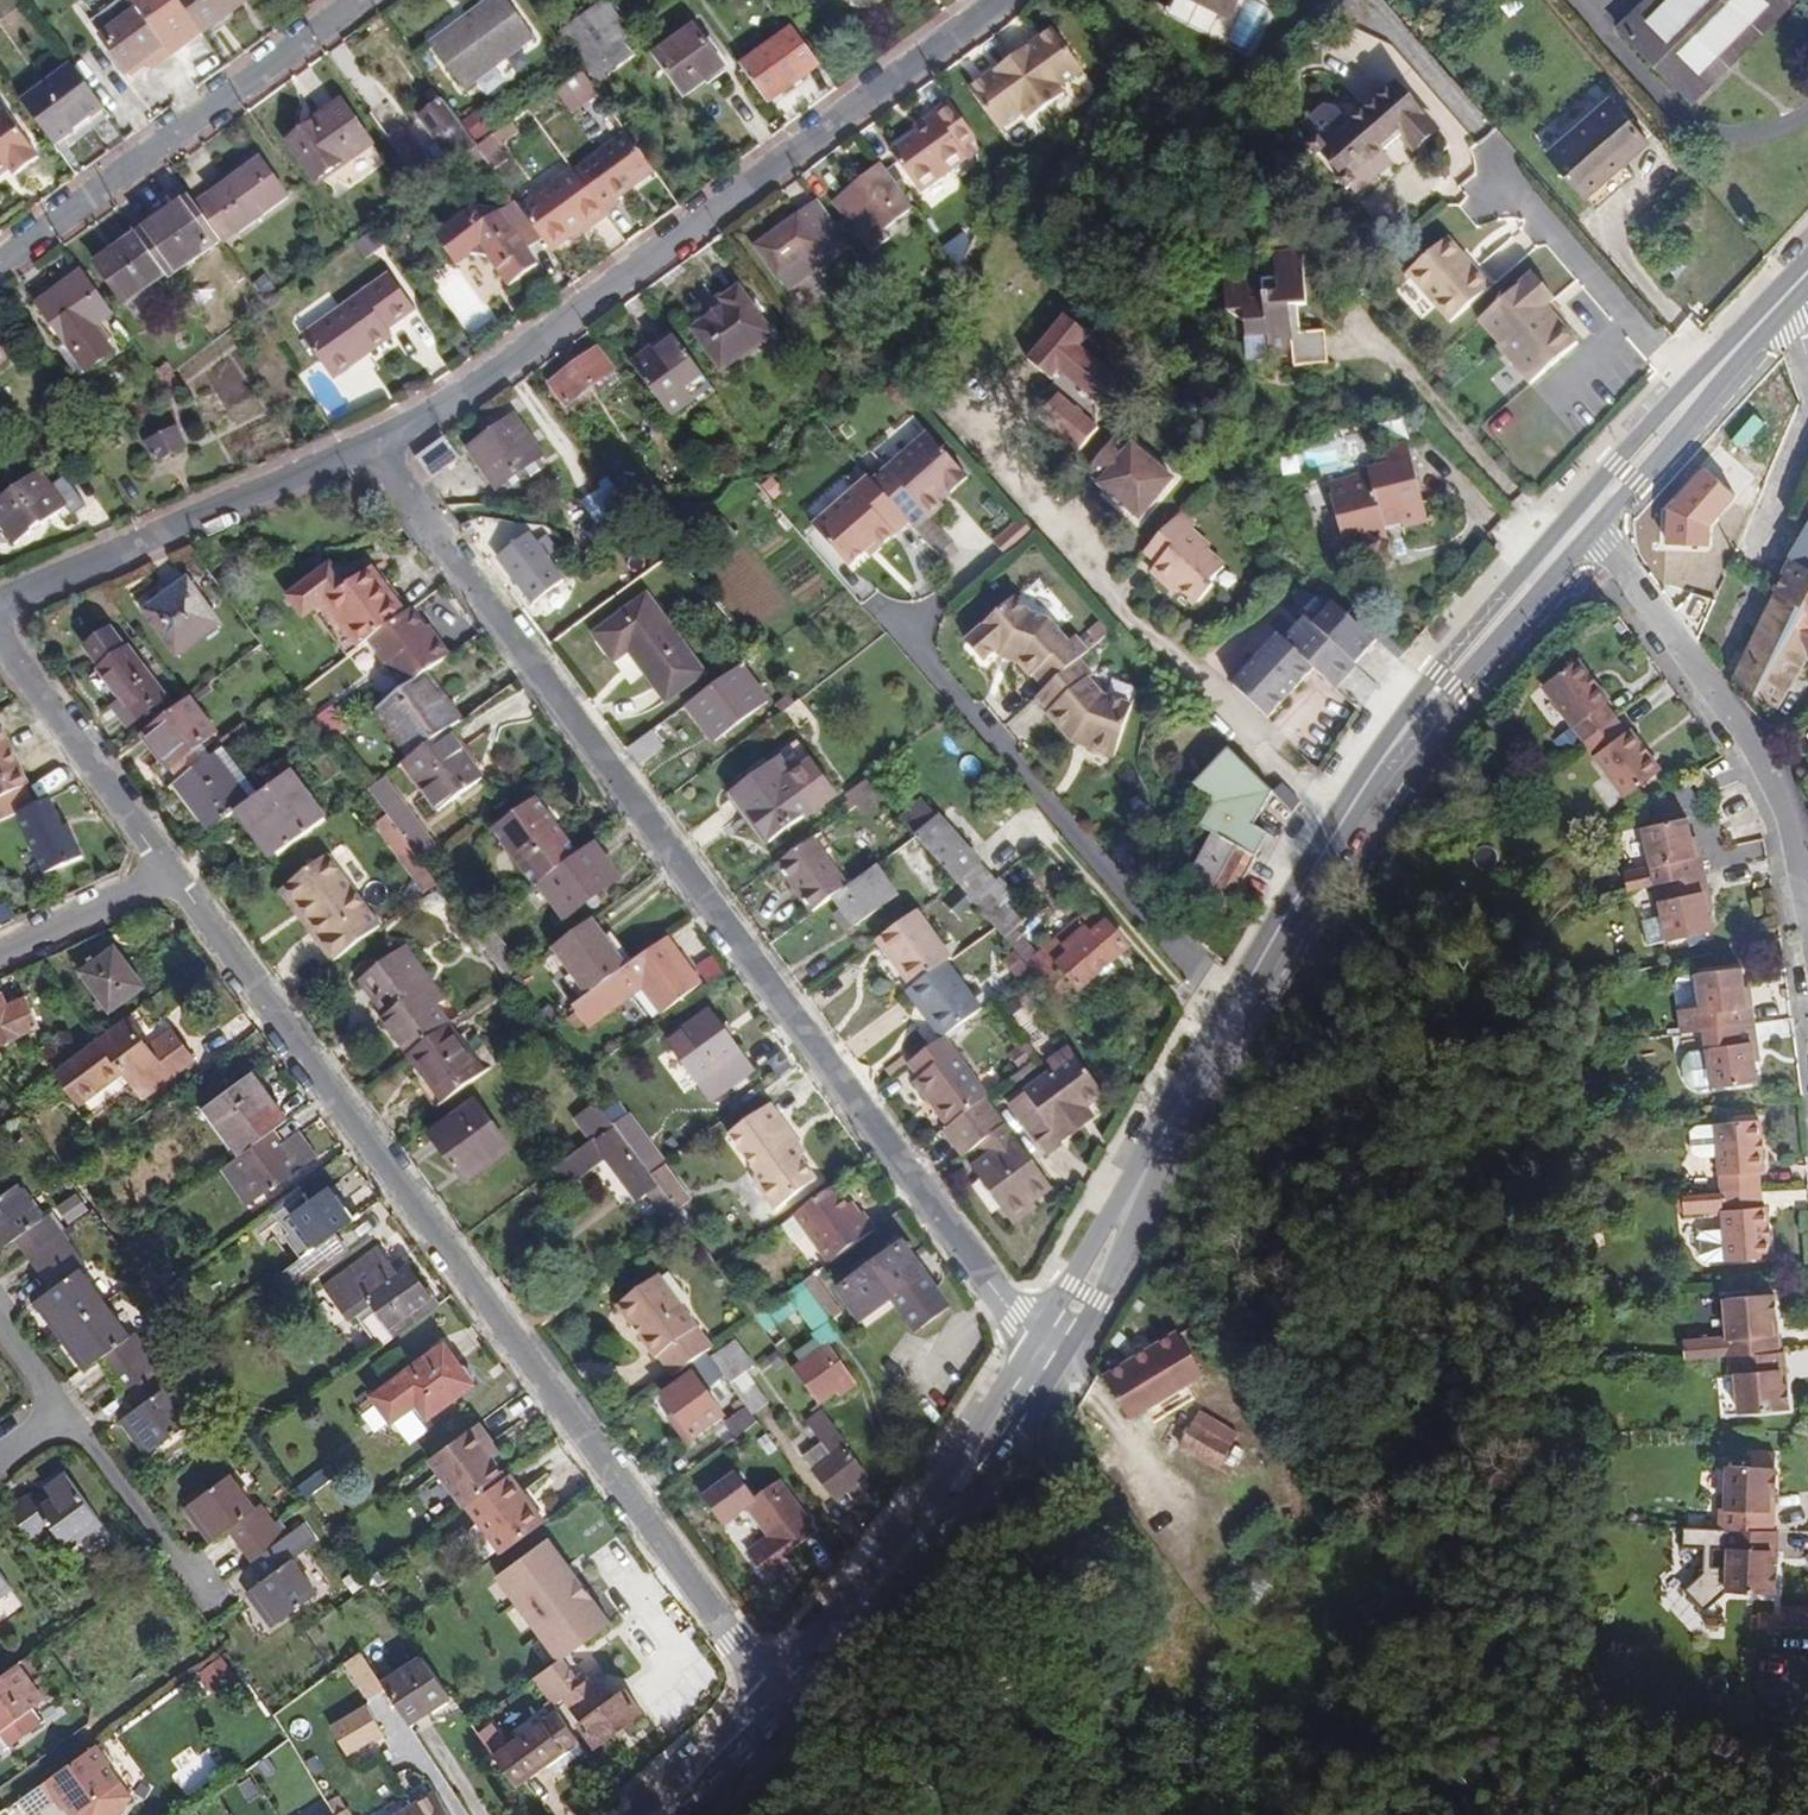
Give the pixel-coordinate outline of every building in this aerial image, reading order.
[(171,59),(129,0),(124,0),(91,24),(127,75),(145,63),(152,72),(171,59)] [(171,59),(203,36),(177,0),(129,0),(171,59)] [(203,36),(252,0),(177,0),(203,36)] [(464,90),(534,38),(506,0),(490,0),(431,44),(464,90)] [(625,19),(638,9),(631,0),(611,0),(625,19)] [(1166,14),(1213,38),(1223,16),(1190,0),(1173,0),(1166,14)] [(1223,16),(1231,0),(1191,0),(1223,16)] [(1692,103),(1796,0),(1648,0),(1619,29),(1692,103)] [(559,34),(596,85),(613,73),(611,71),(630,57),(621,45),(630,38),(604,2),(588,14),(569,27),(559,34)] [(565,21),(569,27),(588,14),(583,8),(565,21)] [(652,57),(682,98),(723,69),(694,27),(652,57)] [(741,67),(768,104),(820,66),(793,29),(741,67)] [(1042,45),(1056,34),(1052,30),(1039,40),(1042,45)] [(1039,40),(1011,60),(1047,108),(1064,95),(1059,88),(1083,71),(1056,34),(1042,45),(1039,40)] [(512,60),(483,77),(491,91),(520,74),(512,60)] [(988,85),(974,95),(1001,132),(1024,114),(1029,121),(1047,108),(1011,60),(984,80),(988,85)] [(21,103),(54,148),(66,139),(104,111),(71,65),(21,103)] [(597,91),(583,72),(559,89),(573,109),(597,91)] [(988,85),(984,80),(970,90),(974,95),(988,85)] [(1325,111),(1301,132),(1313,145),(1308,150),(1315,159),(1318,155),(1341,180),(1337,184),(1344,192),(1349,188),(1354,195),(1373,179),(1364,169),(1379,156),(1399,137),(1408,148),(1430,129),(1393,86),(1360,116),(1352,106),(1337,102),(1334,113),(1325,111)] [(285,140),(318,186),(373,145),(340,100),(285,140)] [(437,142),(455,166),(478,148),(442,100),(418,117),(437,142)] [(1620,170),(1649,145),(1610,100),(1548,154),(1594,208),(1628,179),(1620,170)] [(891,153),(921,194),(979,151),(973,132),(951,101),(922,123),(925,128),(918,133),(891,153)] [(0,113),(0,175),(8,170),(13,177),(38,159),(2,111),(0,113)] [(71,147),(110,118),(104,111),(66,139),(71,147)] [(479,111),(463,123),(477,143),(494,131),(479,111)] [(512,123),(478,148),(490,166),(493,170),(511,159),(502,147),(520,134),(512,123)] [(925,128),(922,123),(914,128),(918,133),(925,128)] [(1430,129),(1408,148),(1412,152),(1434,134),(1430,129)] [(574,170),(606,215),(620,204),(617,200),(613,194),(632,181),(636,186),(655,172),(627,132),(574,170)] [(428,148),(446,172),(447,171),(455,166),(437,142),(428,148)] [(458,188),(490,166),(478,148),(455,166),(447,171),(458,188)] [(1388,166),(1379,156),(1364,169),(1373,179),(1388,166)] [(212,196),(240,234),(288,197),(260,160),(212,196)] [(880,231),(913,207),(882,163),(832,200),(869,250),(886,239),(880,231)] [(542,241),(550,252),(572,237),(590,224),(593,228),(608,217),(606,215),(574,170),(519,208),(542,241)] [(617,200),(636,186),(632,181),(613,194),(617,200)] [(167,276),(170,281),(223,243),(197,207),(189,196),(137,234),(167,276)] [(222,241),(237,230),(212,196),(197,207),(222,241)] [(852,245),(820,201),(757,247),(790,291),(852,245)] [(489,259),(509,288),(539,267),(528,251),(542,241),(519,208),(516,202),(501,213),(480,208),(436,239),(454,264),(457,269),(474,256),(489,259)] [(575,241),(593,228),(590,224),(572,237),(575,241)] [(95,264),(125,306),(167,276),(137,234),(95,264)] [(1445,240),(1405,275),(1448,323),(1488,288),(1472,270),(1469,271),(1459,260),(1461,258),(1445,240)] [(1309,309),(1303,251),(1273,254),(1274,269),(1256,271),(1257,280),(1224,283),(1227,316),(1244,314),(1246,340),(1268,338),(1270,363),(1295,361),(1293,337),(1291,311),(1309,309)] [(1494,283),(1477,265),(1472,270),(1488,288),(1494,283)] [(98,327),(114,314),(82,271),(35,305),(65,346),(58,350),(80,380),(117,353),(98,327)] [(416,312),(390,275),(302,337),(330,377),(367,351),(369,355),(393,339),(388,331),(416,312)] [(1552,299),(1530,275),(1477,322),(1498,346),(1496,348),(1528,384),(1575,343),(1557,323),(1543,307),(1549,303),(1552,299)] [(692,330),(722,372),(773,336),(739,287),(721,300),(724,306),(692,330)] [(1071,315),(1032,359),(1056,380),(1064,371),(1103,405),(1123,382),(1085,348),(1095,337),(1071,315)] [(671,418),(712,388),(672,334),(631,364),(671,418)] [(1326,334),(1293,337),(1295,361),(1296,369),(1329,366),(1326,334)] [(1249,365),(1270,363),(1268,338),(1246,340),(1249,365)] [(551,383),(568,406),(613,372),(597,350),(551,383)] [(367,351),(330,377),(333,381),(369,355),(367,351)] [(155,371),(171,394),(182,385),(173,374),(175,372),(167,361),(155,371)] [(1042,419),(1080,454),(1102,430),(1063,395),(1042,419)] [(468,450),(497,491),(521,473),(540,460),(544,457),(515,416),(468,450)] [(146,444),(156,463),(186,449),(176,429),(146,444)] [(908,522),(912,527),(926,514),(930,517),(944,505),(941,502),(938,498),(948,489),(951,493),(968,478),(928,433),(873,481),(908,522)] [(1121,436),(1086,476),(1139,523),(1174,484),(1121,436)] [(415,459),(430,478),(459,458),(444,438),(415,459)] [(1387,465),(1411,458),(1406,441),(1382,448),(1387,465)] [(1328,485),(1347,554),(1367,549),(1372,568),(1395,561),(1387,536),(1394,524),(1404,522),(1406,530),(1429,523),(1427,518),(1415,521),(1412,511),(1425,508),(1411,458),(1387,465),(1367,471),(1368,474),(1328,485)] [(521,473),(528,483),(547,469),(540,460),(521,473)] [(41,470),(0,500),(0,526),(14,546),(67,507),(74,516),(87,507),(65,477),(52,486),(41,470)] [(880,547),(908,522),(873,481),(869,477),(813,526),(849,566),(866,551),(876,543),(880,547)] [(610,482),(596,492),(622,528),(635,515),(610,482)] [(951,493),(948,489),(938,498),(941,502),(951,493)] [(596,492),(581,502),(591,516),(604,535),(609,542),(622,528),(596,492)] [(1180,512),(1145,552),(1158,564),(1152,571),(1170,587),(1173,583),(1196,605),(1214,585),(1210,582),(1224,566),(1206,550),(1209,546),(1190,529),(1195,524),(1180,512)] [(592,543),(604,535),(591,516),(579,524),(592,543)] [(1007,557),(1035,532),(1021,516),(993,542),(1007,557)] [(1791,558),(1807,569),(1807,529),(1791,558)] [(541,563),(526,543),(506,558),(519,576),(509,583),(522,600),(549,581),(537,566),(541,563)] [(876,543),(866,551),(870,555),(880,547),(876,543)] [(1807,612),(1807,569),(1791,558),(1781,577),(1775,591),(1807,612)] [(327,601),(361,647),(369,641),(405,615),(371,568),(346,586),(330,565),(286,596),(302,618),(327,601)] [(193,587),(149,616),(179,655),(220,624),(193,587)] [(1775,591),(1732,680),(1777,709),(1807,658),(1807,659),(1807,612),(1775,591)] [(647,596),(594,635),(615,662),(629,652),(667,703),(706,674),(647,596)] [(1031,615),(1017,598),(967,641),(985,663),(998,652),(1015,657),(1032,678),(1035,675),(1047,690),(1080,661),(1090,653),(1076,638),(1070,644),(1050,622),(1031,615)] [(1306,620),(1376,683),(1398,659),(1380,643),(1378,645),(1326,598),(1306,620)] [(405,615),(369,641),(404,690),(422,677),(451,656),(436,637),(432,640),(425,630),(411,610),(405,615)] [(1315,670),(1358,712),(1378,685),(1376,683),(1306,620),(1285,641),(1279,635),(1232,685),(1268,719),(1315,670)] [(429,627),(425,630),(432,640),(436,637),(429,627)] [(166,700),(129,650),(100,671),(138,721),(166,700)] [(1615,718),(1605,704),(1609,702),(1578,660),(1542,686),(1573,728),(1584,741),(1615,718)] [(1093,676),(1080,661),(1047,690),(1038,697),(1050,712),(1048,714),(1073,742),(1077,738),(1090,743),(1089,748),(1115,757),(1132,706),(1104,696),(1089,680),(1093,676)] [(768,701),(742,666),(687,706),(714,742),(768,701)] [(457,725),(422,677),(404,690),(380,707),(415,756),(448,732),(457,725)] [(186,702),(144,733),(179,780),(209,757),(200,746),(216,734),(189,699),(186,702)] [(1615,718),(1584,741),(1595,756),(1594,756),(1625,798),(1661,772),(1630,730),(1626,733),(1615,718)] [(1558,739),(1567,751),(1582,740),(1573,728),(1558,739)] [(27,786),(1,730),(0,730),(0,823),(36,806),(27,786)] [(441,811),(483,780),(448,732),(415,756),(406,763),(441,811)] [(1090,743),(1077,738),(1073,742),(1089,748),(1090,743)] [(797,745),(732,791),(769,843),(834,797),(797,745)] [(223,747),(213,755),(249,803),(259,795),(223,747)] [(1190,784),(1217,809),(1204,834),(1215,840),(1186,893),(1218,910),(1214,918),(1222,922),(1267,839),(1256,827),(1264,789),(1223,750),(1190,784)] [(179,780),(175,784),(211,831),(235,814),(242,809),(249,803),(213,755),(209,757),(179,780)] [(326,821),(290,773),(259,795),(249,803),(242,809),(278,857),(326,821)] [(1272,779),(1264,789),(1285,808),(1291,796),(1272,779)] [(856,808),(878,792),(868,780),(847,796),(856,808)] [(882,796),(878,792),(856,808),(859,813),(882,796)] [(997,881),(922,798),(900,817),(917,836),(958,883),(974,901),(997,881)] [(495,831),(537,887),(541,884),(579,856),(537,799),(495,831)] [(0,823),(0,827),(27,884),(82,858),(68,828),(50,836),(36,806),(0,823)] [(271,862),(278,857),(242,809),(235,814),(271,862)] [(1657,886),(1705,874),(1701,857),(1696,858),(1691,841),(1686,817),(1642,828),(1651,867),(1623,873),(1628,892),(1657,886)] [(847,888),(812,840),(779,864),(815,912),(835,897),(847,888)] [(1696,858),(1701,857),(1697,840),(1691,841),(1696,858)] [(579,856),(541,884),(566,917),(618,879),(593,846),(579,856)] [(382,927),(328,855),(285,888),(324,940),(319,944),(333,963),(382,927)] [(835,897),(856,926),(896,896),(875,868),(847,888),(835,897)] [(1705,874),(1657,886),(1660,901),(1659,901),(1668,942),(1712,932),(1707,908),(1703,891),(1708,890),(1705,874)] [(997,881),(974,901),(997,929),(1006,939),(1014,931),(1032,914),(1000,878),(997,881)] [(324,940),(285,888),(280,891),(319,944),(324,940)] [(1712,907),(1708,890),(1703,891),(1707,908),(1712,907)] [(1096,906),(1027,964),(1034,973),(1058,1001),(1071,989),(1074,994),(1099,973),(1112,961),(1130,946),(1096,906)] [(953,960),(918,912),(878,941),(913,989),(949,963),(953,960)] [(594,920),(551,951),(587,999),(628,967),(594,920)] [(1014,931),(1006,939),(1025,962),(1034,954),(1014,931)] [(587,1021),(592,1027),(644,989),(663,1013),(701,985),(668,939),(628,967),(587,999),(576,1006),(579,1011),(587,1021)] [(144,987),(114,946),(80,971),(110,1012),(144,987)] [(1029,969),(1014,952),(1004,960),(1018,978),(1029,969)] [(414,977),(397,953),(362,978),(380,1002),(391,994),(414,977)] [(698,970),(709,984),(724,972),(714,958),(698,970)] [(1103,977),(1116,965),(1112,961),(1099,973),(1103,977)] [(945,1038),(984,1010),(949,963),(913,989),(906,994),(942,1041),(945,1038)] [(1714,1030),(1755,1025),(1753,1008),(1747,1009),(1744,991),(1741,967),(1696,972),(1700,1007),(1678,1010),(1681,1034),(1714,1030)] [(449,1025),(414,977),(391,994),(399,1006),(388,1014),(382,1019),(408,1056),(449,1025)] [(380,1002),(362,978),(358,981),(376,1006),(380,1002)] [(1747,1009),(1753,1008),(1750,991),(1744,991),(1747,1009)] [(37,1028),(24,999),(6,1006),(1,994),(0,995),(0,1044),(37,1028)] [(399,1006),(391,994),(380,1002),(388,1014),(399,1006)] [(550,1005),(535,1015),(545,1029),(560,1018),(550,1005)] [(587,1021),(579,1011),(568,1019),(576,1030),(587,1021)] [(754,1072),(709,1012),(669,1041),(713,1101),(754,1072)] [(99,1038),(56,1070),(81,1104),(125,1071),(145,1098),(194,1061),(171,1030),(149,1046),(128,1017),(99,1038)] [(485,1073),(449,1025),(408,1056),(444,1104),(485,1073)] [(1755,1025),(1714,1030),(1716,1046),(1706,1048),(1706,1050),(1689,1053),(1686,1057),(1684,1061),(1682,1067),(1684,1078),(1687,1083),(1690,1086),(1695,1089),(1711,1086),(1712,1089),(1757,1083),(1754,1060),(1752,1042),(1757,1041),(1755,1025)] [(915,1082),(949,1128),(989,1100),(989,1099),(945,1038),(942,1041),(915,1060),(910,1064),(920,1078),(915,1082)] [(1037,1064),(1022,1044),(1009,1054),(1024,1074),(1037,1064)] [(1067,1052),(1062,1045),(1046,1057),(1051,1064),(1067,1052)] [(1080,1124),(1074,1116),(1086,1109),(1105,1094),(1072,1048),(1067,1052),(1051,1064),(1050,1065),(1055,1072),(1011,1104),(1047,1155),(1064,1143),(1061,1138),(1080,1124)] [(910,1064),(915,1060),(910,1052),(885,1071),(891,1078),(910,1064)] [(251,1072),(205,1105),(241,1154),(273,1130),(286,1120),(251,1072)] [(949,1128),(945,1131),(964,1157),(980,1145),(989,1158),(973,1169),(1006,1215),(1030,1198),(1033,1202),(1053,1188),(1053,1187),(989,1100),(949,1128)] [(509,1151),(475,1103),(430,1136),(464,1182),(509,1151)] [(795,1138),(771,1104),(729,1134),(757,1174),(756,1184),(776,1212),(818,1182),(801,1158),(793,1148),(795,1138)] [(593,1142),(615,1126),(599,1105),(577,1120),(593,1142)] [(1061,1138),(1064,1143),(1095,1121),(1086,1109),(1074,1116),(1080,1124),(1061,1138)] [(632,1113),(615,1126),(644,1165),(661,1152),(632,1113)] [(1721,1193),(1760,1190),(1758,1172),(1764,1172),(1759,1119),(1715,1123),(1715,1125),(1697,1126),(1692,1131),(1694,1153),(1700,1157),(1718,1155),(1721,1193)] [(644,1165),(615,1126),(593,1142),(554,1170),(567,1188),(607,1159),(638,1200),(646,1194),(660,1212),(645,1223),(659,1241),(685,1222),(677,1211),(652,1176),(650,1175),(644,1165)] [(282,1143),(273,1130),(241,1154),(222,1167),(249,1204),(300,1167),(316,1154),(299,1131),(282,1143)] [(806,1154),(795,1138),(793,1148),(801,1158),(806,1154)] [(597,1168),(625,1207),(635,1200),(607,1161),(597,1168)] [(666,1165),(652,1176),(677,1211),(693,1200),(666,1165)] [(122,1419),(148,1453),(192,1421),(166,1387),(171,1383),(134,1334),(130,1337),(80,1269),(84,1265),(48,1215),(43,1219),(18,1184),(0,1197),(0,1250),(14,1240),(21,1235),(57,1285),(50,1290),(36,1301),(86,1369),(101,1358),(107,1354),(144,1403),(137,1408),(122,1419)] [(877,1229),(863,1211),(856,1216),(849,1206),(834,1186),(794,1216),(829,1264),(877,1229)] [(336,1232),(351,1220),(328,1189),(294,1214),(317,1246),(336,1232)] [(1760,1190),(1721,1193),(1682,1195),(1683,1213),(1722,1211),(1724,1233),(1704,1234),(1699,1241),(1700,1257),(1706,1262),(1726,1261),(1726,1263),(1771,1259),(1767,1207),(1762,1207),(1760,1190)] [(1033,1202),(1030,1198),(1006,1215),(1013,1224),(1037,1207),(1033,1202)] [(863,1211),(855,1201),(849,1206),(856,1216),(863,1211)] [(317,1246),(306,1254),(317,1269),(318,1271),(349,1249),(336,1232),(317,1246)] [(50,1290),(57,1285),(21,1235),(14,1240),(50,1290)] [(379,1347),(435,1307),(429,1299),(431,1298),(408,1266),(398,1273),(378,1246),(324,1287),(350,1323),(357,1317),(379,1347)] [(949,1308),(904,1246),(839,1292),(861,1322),(893,1299),(895,1302),(917,1332),(949,1308)] [(306,1254),(277,1275),(288,1290),(317,1269),(306,1254)] [(843,1313),(814,1275),(805,1281),(833,1321),(843,1313)] [(707,1352),(713,1348),(659,1276),(618,1306),(657,1358),(660,1356),(674,1376),(691,1365),(707,1352)] [(805,1281),(789,1294),(796,1304),(817,1332),(833,1321),(805,1281)] [(744,1302),(756,1317),(771,1306),(760,1291),(744,1302)] [(796,1304),(789,1294),(771,1306),(756,1317),(776,1346),(785,1339),(773,1321),(796,1304)] [(1772,1318),(1777,1318),(1775,1294),(1724,1298),(1728,1338),(1683,1342),(1684,1361),(1729,1357),(1780,1353),(1778,1336),(1774,1336),(1772,1318)] [(864,1325),(895,1302),(893,1299),(861,1322),(864,1325)] [(817,1332),(812,1336),(815,1340),(822,1350),(829,1345),(843,1335),(833,1321),(817,1332)] [(1204,1377),(1178,1335),(1105,1380),(1131,1421),(1204,1377)] [(803,1364),(794,1370),(820,1406),(839,1392),(844,1389),(846,1393),(857,1385),(829,1345),(822,1350),(815,1340),(796,1354),(803,1364)] [(393,1424),(419,1405),(428,1417),(474,1383),(444,1343),(373,1396),(393,1424)] [(738,1343),(713,1360),(739,1395),(747,1407),(751,1413),(767,1400),(747,1372),(755,1367),(738,1343)] [(707,1352),(691,1365),(712,1393),(723,1385),(734,1399),(739,1395),(713,1360),(707,1352)] [(776,1352),(767,1359),(777,1371),(786,1364),(776,1352)] [(1780,1353),(1729,1357),(1730,1376),(1735,1375),(1739,1414),(1789,1410),(1787,1383),(1782,1383),(1781,1368),(1786,1368),(1784,1352),(1780,1353)] [(144,1403),(107,1354),(101,1358),(137,1408),(144,1403)] [(693,1375),(664,1397),(693,1438),(723,1417),(693,1375)] [(723,1385),(712,1393),(722,1407),(734,1399),(723,1385)] [(359,1409),(378,1430),(390,1419),(371,1399),(359,1409)] [(724,1423),(735,1438),(758,1422),(751,1413),(747,1407),(724,1423)] [(868,1477),(857,1462),(846,1448),(850,1446),(824,1410),(807,1423),(823,1444),(833,1458),(814,1471),(836,1500),(847,1493),(857,1485),(868,1477)] [(1227,1452),(1236,1435),(1200,1414),(1182,1447),(1218,1468),(1218,1467),(1232,1474),(1241,1460),(1227,1452)] [(489,1444),(475,1426),(429,1460),(465,1507),(467,1506),(502,1480),(489,1462),(481,1451),(489,1444)] [(778,1449),(767,1434),(758,1441),(769,1456),(778,1449)] [(497,1455),(489,1444),(481,1451),(489,1462),(497,1455)] [(814,1471),(833,1458),(823,1444),(804,1458),(814,1471)] [(1753,1466),(1775,1467),(1776,1454),(1753,1453),(1753,1466)] [(296,1487),(306,1499),(337,1476),(328,1464),(296,1487)] [(1719,1529),(1773,1531),(1774,1513),(1769,1513),(1770,1497),(1775,1498),(1775,1467),(1753,1466),(1727,1465),(1725,1508),(1720,1508),(1719,1522),(1719,1529)] [(102,1523),(64,1471),(44,1485),(50,1494),(36,1504),(30,1496),(10,1511),(32,1543),(52,1528),(67,1549),(102,1523)] [(317,1593),(292,1559),(297,1555),(260,1504),(255,1507),(231,1474),(186,1507),(211,1540),(226,1529),(233,1524),(270,1575),(263,1580),(248,1591),(273,1625),(317,1593)] [(787,1557),(818,1533),(781,1484),(757,1501),(738,1475),(704,1500),(723,1526),(746,1509),(768,1539),(748,1554),(769,1584),(794,1566),(787,1557)] [(502,1480),(467,1506),(502,1554),(542,1524),(506,1477),(502,1480)] [(857,1485),(847,1493),(854,1501),(864,1493),(857,1485)] [(1691,1516),(1690,1527),(1708,1528),(1709,1521),(1709,1516),(1691,1516)] [(270,1575),(233,1524),(226,1529),(263,1580),(270,1575)] [(1778,1550),(1779,1532),(1773,1531),(1719,1529),(1708,1528),(1690,1527),(1683,1527),(1682,1547),(1702,1548),(1701,1566),(1697,1567),(1695,1572),(1696,1576),(1699,1577),(1684,1593),(1705,1614),(1726,1593),(1775,1595),(1777,1565),(1772,1565),(1772,1550),(1778,1550)] [(365,1585),(355,1570),(343,1579),(353,1594),(365,1585)] [(8,1591),(11,1589),(0,1573),(0,1597),(8,1591)] [(8,1591),(0,1597),(0,1620),(19,1606),(8,1591)] [(1782,1631),(1807,1632),(1807,1608),(1783,1606),(1783,1618),(1782,1631)] [(1760,1616),(1759,1629),(1782,1631),(1783,1618),(1760,1616)] [(591,1662),(579,1645),(569,1652),(581,1669),(591,1662)] [(372,1697),(387,1687),(383,1681),(367,1657),(362,1649),(348,1660),(372,1697)] [(581,1669),(569,1652),(533,1678),(545,1695),(581,1669)] [(223,1655),(200,1672),(214,1692),(238,1675),(223,1655)] [(422,1656),(383,1681),(387,1687),(409,1723),(451,1696),(422,1656)] [(0,1675),(0,1731),(10,1744),(38,1724),(28,1710),(41,1700),(15,1664),(0,1675)] [(611,1701),(594,1677),(566,1697),(583,1720),(580,1723),(596,1746),(642,1713),(626,1690),(611,1701)] [(367,1706),(332,1727),(347,1753),(383,1733),(367,1706)] [(558,1712),(496,1757),(516,1785),(535,1771),(577,1741),(578,1739),(558,1712)] [(577,1741),(535,1771),(543,1782),(585,1751),(577,1741)] [(41,1783),(42,1784),(53,1800),(58,1807),(63,1807),(69,1814),(79,1814),(81,1813),(82,1814),(121,1814),(135,1795),(125,1781),(120,1780),(110,1765),(111,1761),(97,1742),(41,1783)] [(53,1800),(42,1784),(19,1801),(29,1814),(32,1814),(53,1800)] [(437,1791),(397,1814),(451,1814),(437,1791)]
